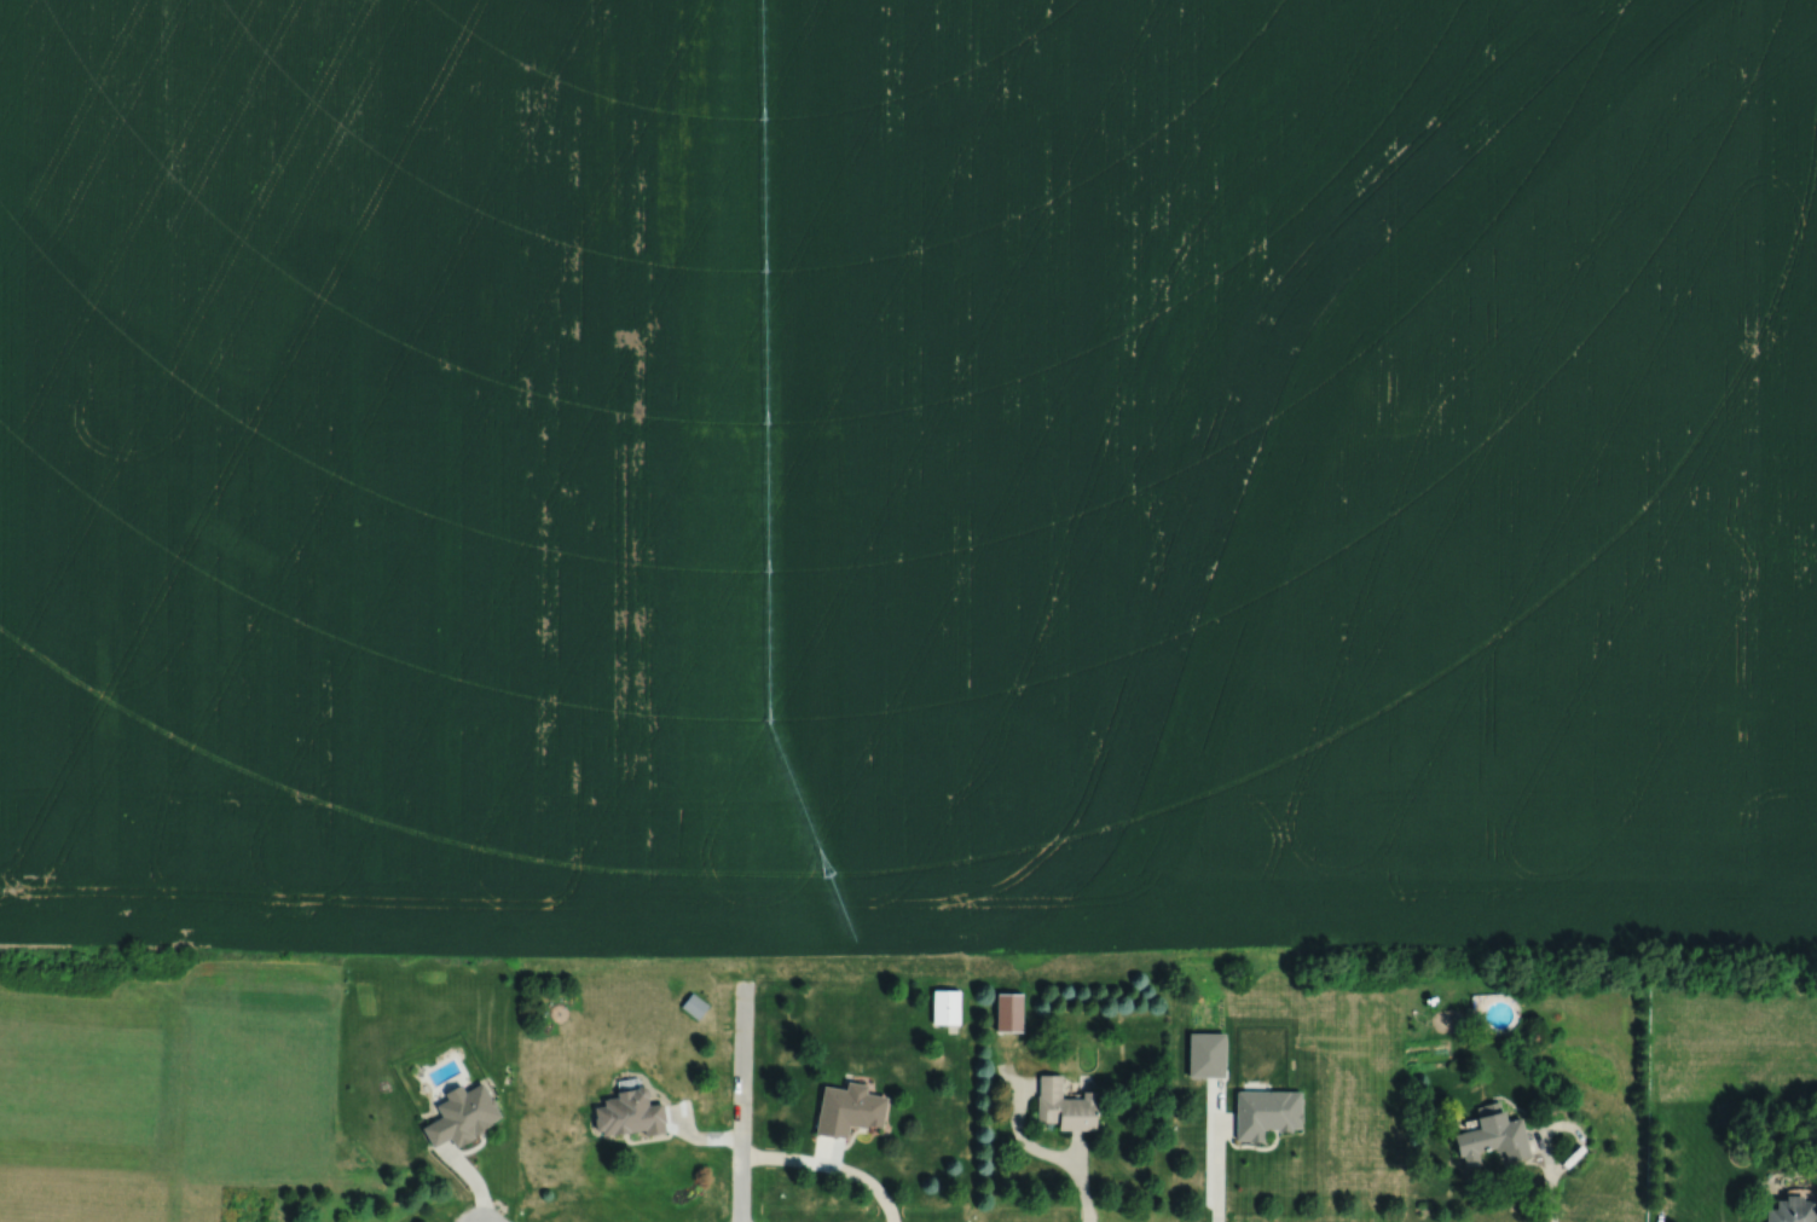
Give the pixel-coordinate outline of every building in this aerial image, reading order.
[(959,990),(932,989),(931,1023),(958,1023),(959,990)] [(1021,1030),(1021,993),(995,993),(995,1030),(1021,1030)] [(1224,1032),(1188,1032),(1187,1076),(1223,1076),(1224,1032)] [(1061,1074),(1037,1074),(1036,1121),(1057,1121),(1057,1129),(1095,1130),(1096,1091),(1082,1091),(1081,1098),(1060,1097),(1061,1074)] [(421,1126),(431,1147),(450,1138),(453,1144),(502,1120),(483,1081),(463,1091),(460,1084),(443,1092),(446,1099),(434,1104),(440,1116),(421,1126)] [(822,1085),(814,1133),(846,1138),(848,1123),(881,1129),(886,1096),(865,1093),(867,1084),(846,1081),(845,1088),(822,1085)] [(661,1102),(648,1103),(645,1086),(614,1090),(615,1096),(602,1098),(603,1105),(592,1106),(596,1135),(643,1128),(643,1134),(665,1131),(661,1102)] [(1300,1091),(1235,1090),(1234,1140),(1262,1140),(1262,1129),(1300,1129),(1300,1091)] [(1454,1133),(1461,1167),(1479,1163),(1476,1152),(1500,1148),(1503,1161),(1528,1156),(1520,1117),(1505,1120),(1504,1111),(1476,1116),(1478,1128),(1454,1133)] [(1803,1200),(1803,1196),(1775,1196),(1775,1208),(1765,1208),(1765,1221),(1816,1221),(1816,1200),(1803,1200)]
